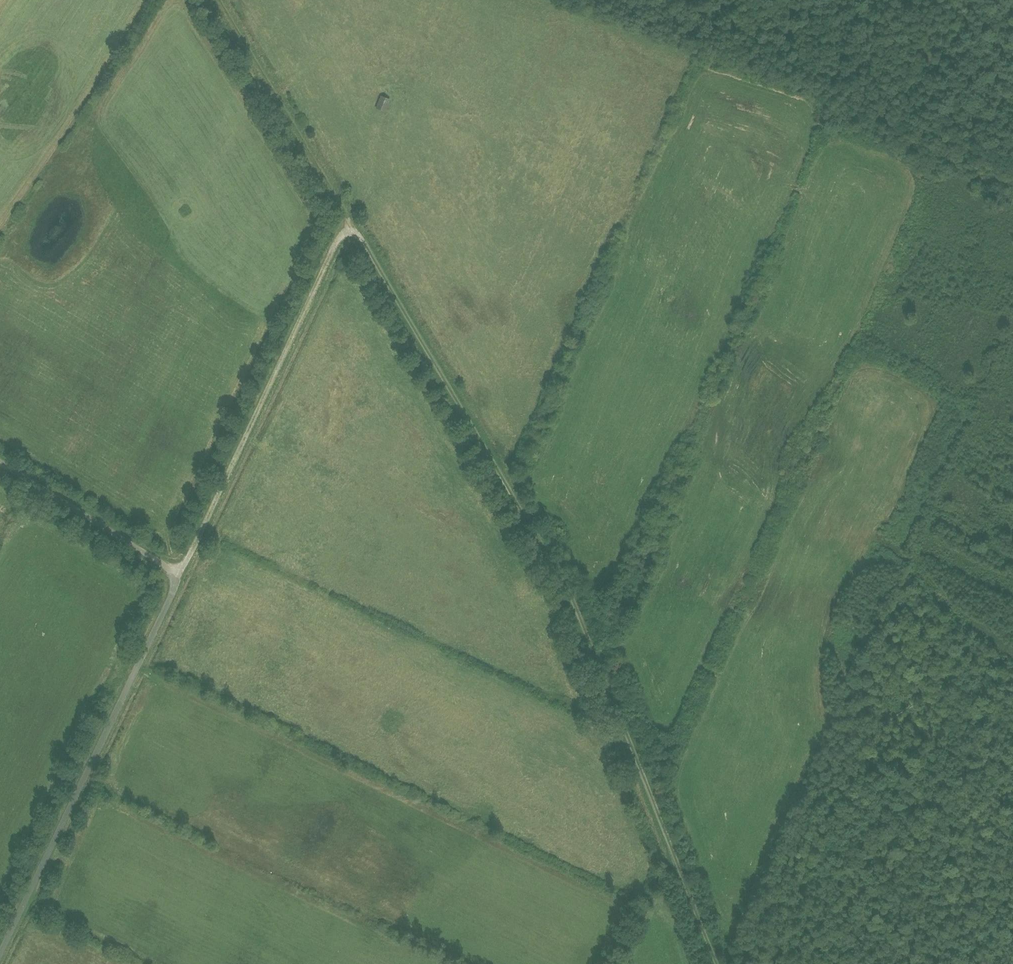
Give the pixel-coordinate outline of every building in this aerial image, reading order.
[(382,96),(376,109),(383,113),(389,100),(382,96)]
